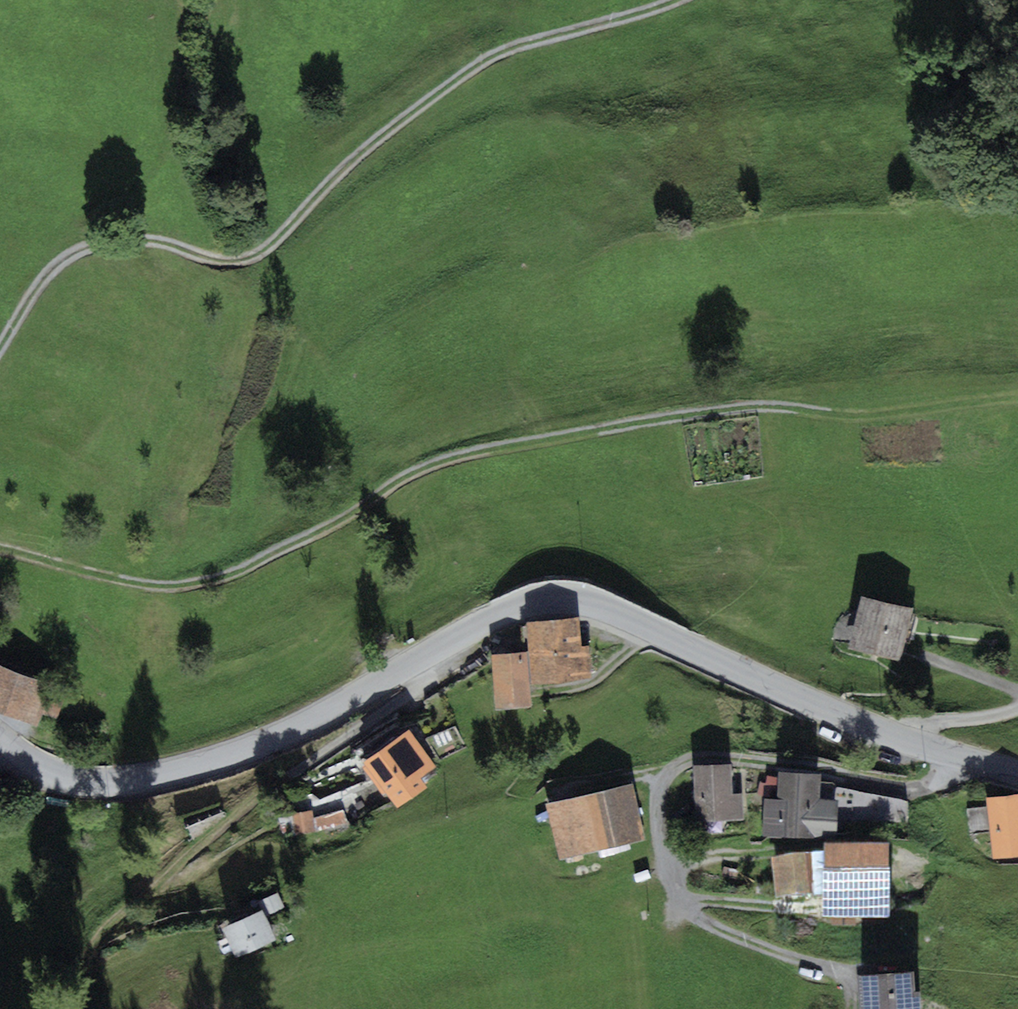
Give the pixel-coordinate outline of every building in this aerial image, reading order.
[(911,608),(861,596),(849,648),(899,660),(911,608)] [(578,617),(525,621),(528,652),(530,683),(590,679),(588,645),(579,646),(578,617)] [(531,706),(530,683),(528,652),(491,654),(495,709),(531,706)] [(0,664),(0,712),(37,726),(42,715),(58,721),(69,691),(0,664)] [(436,739),(443,751),(463,738),(456,727),(436,739)] [(408,728),(362,760),(395,808),(426,786),(420,778),(435,767),(408,728)] [(731,764),(694,765),(695,821),(744,820),(743,793),(732,794),(731,764)] [(763,835),(835,839),(838,799),(819,798),(821,774),(779,772),(778,798),(765,798),(763,835)] [(630,783),(545,804),(559,859),(644,838),(630,783)] [(312,801),(322,832),(353,822),(343,790),(312,801)] [(839,792),(839,816),(897,816),(897,792),(839,792)] [(986,796),(994,857),(1017,854),(1017,792),(986,796)] [(890,853),(824,852),(823,919),(889,920),(890,853)] [(808,860),(771,864),(775,901),(812,897),(808,860)] [(261,909),(222,926),(236,957),(276,940),(265,915),(284,907),(278,892),(257,901),(261,909)] [(859,974),(861,1008),(921,1008),(919,995),(912,995),(910,971),(859,974)]
